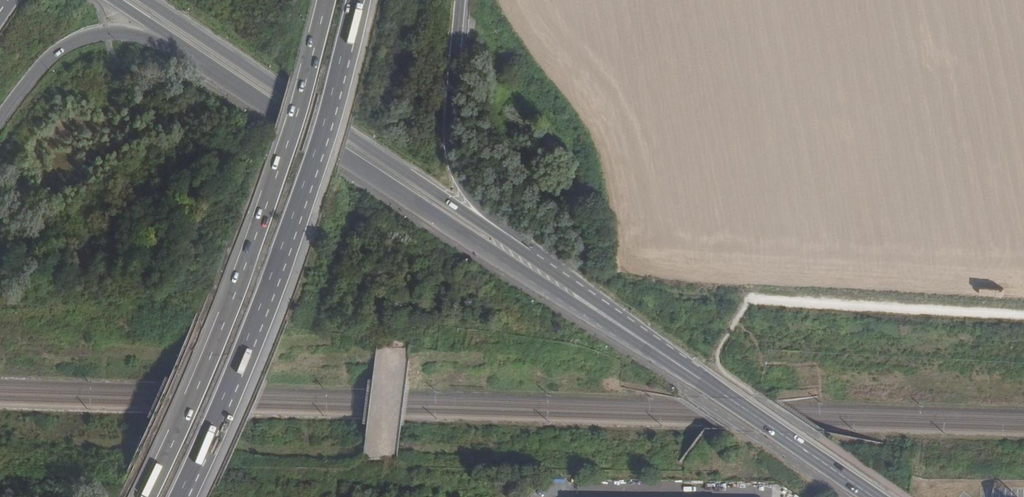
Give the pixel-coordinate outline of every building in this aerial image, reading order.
[(363,454),(392,457),(392,454),(385,453),(386,438),(371,437),(373,420),(366,420),(363,454)]
